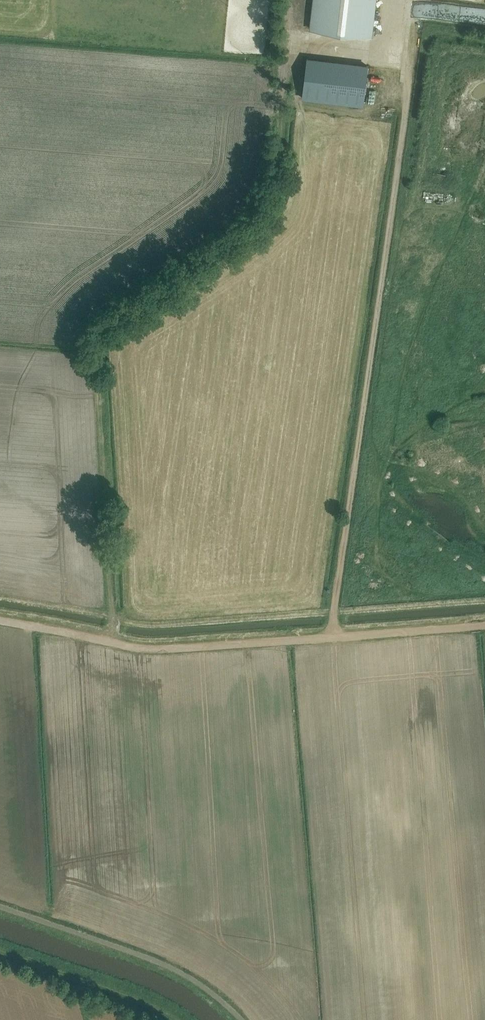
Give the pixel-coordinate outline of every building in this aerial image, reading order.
[(309,31),(372,39),(376,0),(312,0),(309,31)] [(362,106),(367,66),(306,59),(302,99),(362,106)]
